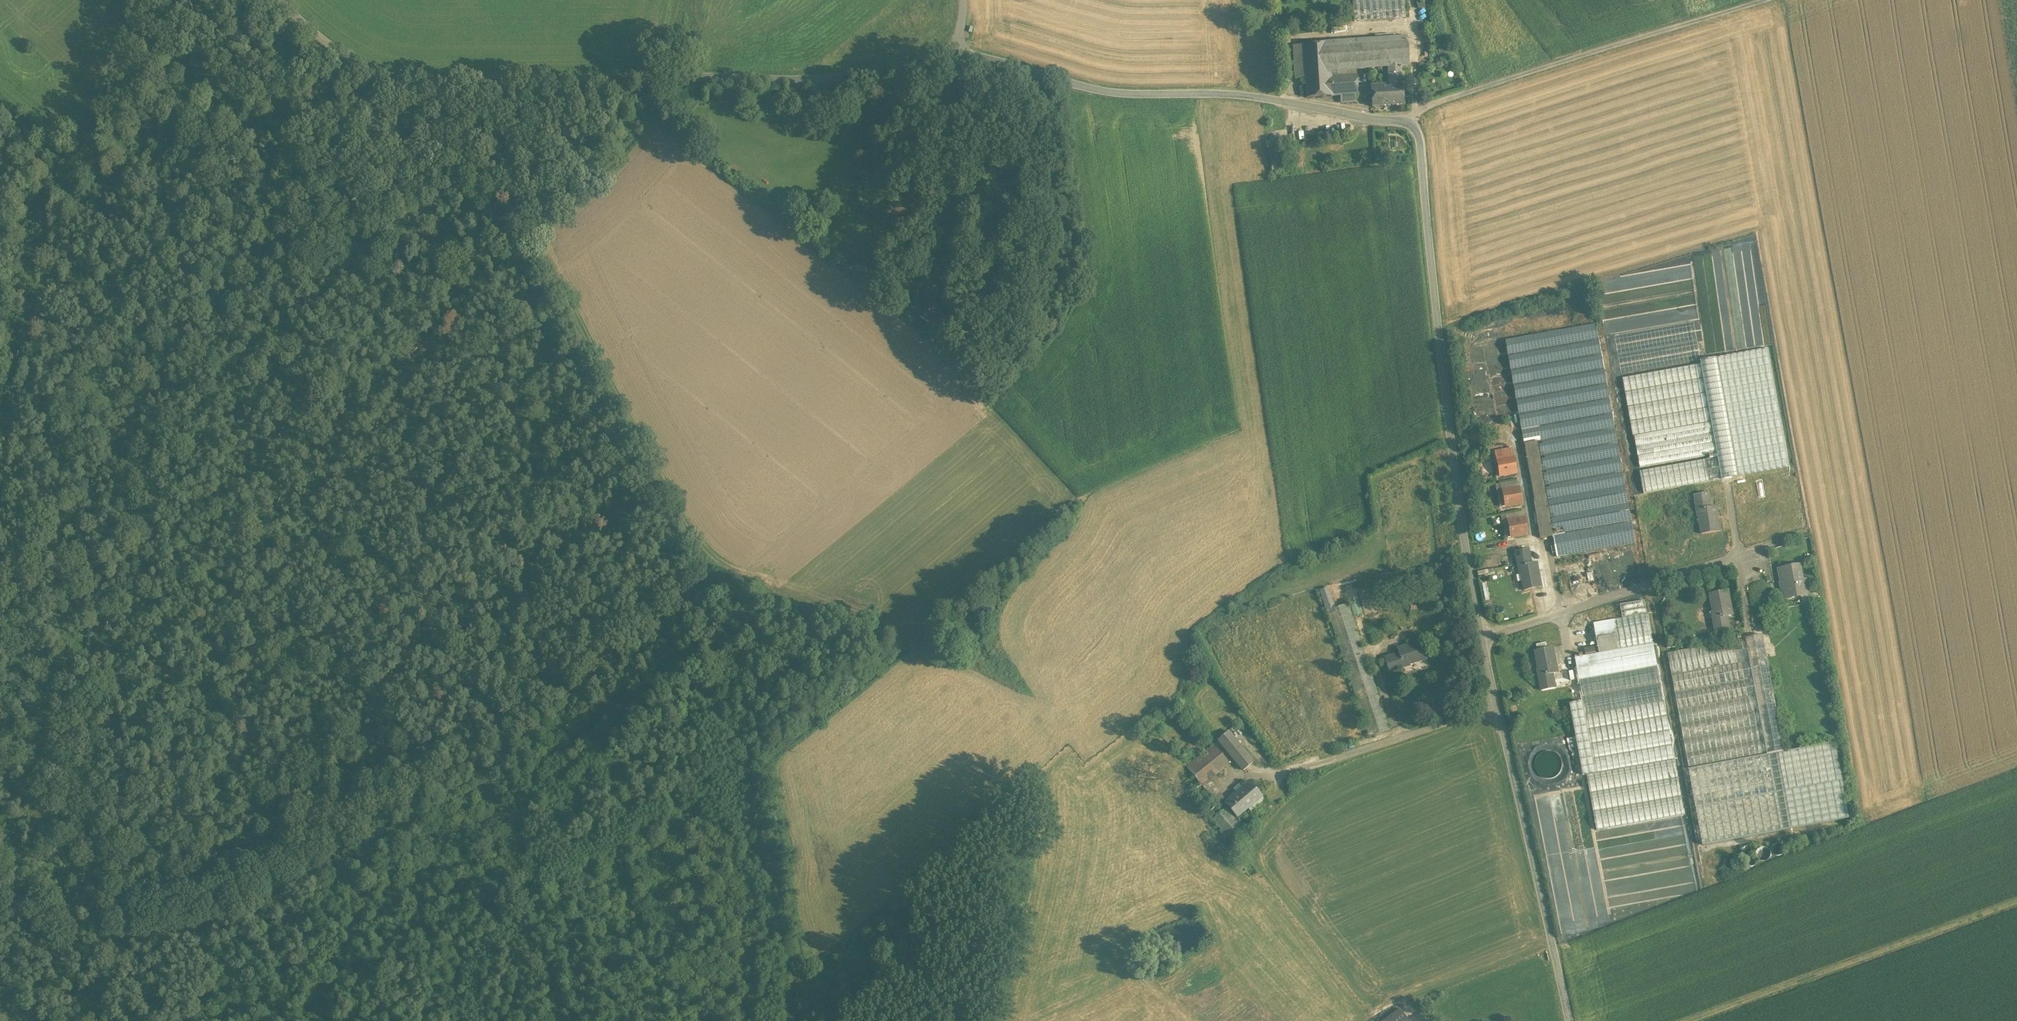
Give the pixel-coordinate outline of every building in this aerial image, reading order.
[(1354,22),(1406,18),(1404,3),(1404,0),(1352,0),(1354,22)] [(1396,38),(1327,45),(1329,65),(1369,61),(1372,87),(1400,84),(1396,38)] [(1327,45),(1301,47),(1304,78),(1306,98),(1332,96),(1330,77),(1329,65),(1327,45)] [(1301,47),(1291,48),(1294,79),(1304,78),(1301,47)] [(1358,74),(1330,77),(1332,96),(1340,95),(1356,93),(1357,93),(1356,76),(1358,75),(1358,74)] [(1372,87),(1370,87),(1372,107),(1404,104),(1402,84),(1400,84),(1372,87)] [(1356,93),(1340,95),(1341,102),(1356,101),(1356,93)] [(948,297),(940,291),(937,296),(942,299),(940,301),(944,304),(948,297)] [(920,306),(914,302),(909,309),(915,313),(920,306)] [(1694,322),(1615,336),(1622,374),(1701,360),(1694,322)] [(1596,324),(1505,340),(1524,444),(1536,441),(1615,427),(1596,324)] [(978,332),(974,337),(983,344),(986,339),(978,332)] [(971,333),(966,338),(969,340),(979,349),(981,351),(985,346),(983,344),(974,337),(971,333)] [(979,349),(969,340),(966,344),(975,352),(979,349)] [(1769,349),(1701,361),(1701,364),(1722,479),(1790,467),(1769,349)] [(1710,458),(1640,471),(1644,493),(1722,479),(1701,364),(1623,377),(1633,436),(1635,436),(1640,467),(1710,455),(1710,458)] [(1615,427),(1536,441),(1547,500),(1625,486),(1615,427)] [(1547,500),(1536,441),(1524,444),(1541,539),(1553,536),(1553,535),(1547,500)] [(1511,449),(1498,452),(1499,460),(1500,460),(1502,476),(1516,473),(1513,457),(1511,449)] [(1762,480),(1757,481),(1760,498),(1765,497),(1762,480)] [(1625,486),(1547,500),(1553,535),(1565,532),(1631,521),(1625,486)] [(1518,488),(1505,490),(1508,506),(1521,504),(1518,488)] [(1711,507),(1709,492),(1695,495),(1698,516),(1699,516),(1702,534),(1720,531),(1716,506),(1711,507)] [(1524,518),(1511,521),(1513,537),(1527,534),(1524,518)] [(1631,521),(1565,532),(1569,555),(1636,543),(1631,521)] [(1565,532),(1553,535),(1553,536),(1557,557),(1569,555),(1565,532)] [(1529,549),(1515,551),(1519,573),(1520,573),(1524,591),(1542,587),(1537,562),(1532,563),(1529,549)] [(1799,565),(1781,568),(1786,598),(1801,595),(1801,594),(1800,594),(1799,587),(1807,585),(1806,579),(1802,580),(1799,565)] [(1328,595),(1326,589),(1320,591),(1326,611),(1333,608),(1328,595)] [(1729,590),(1710,593),(1715,618),(1714,618),(1716,633),(1730,631),(1728,616),(1733,615),(1729,590)] [(1352,615),(1361,613),(1358,601),(1350,602),(1352,615)] [(1362,646),(1348,603),(1333,608),(1326,611),(1343,662),(1365,654),(1362,646)] [(1648,613),(1594,623),(1599,653),(1654,643),(1648,613)] [(1716,633),(1666,642),(1667,648),(1717,639),(1716,633)] [(1734,640),(1668,652),(1696,805),(1703,845),(1849,818),(1835,742),(1785,752),(1767,657),(1765,643),(1763,635),(1746,638),(1734,640)] [(1421,641),(1396,649),(1398,654),(1384,659),(1388,672),(1410,665),(1409,664),(1419,661),(1427,658),(1421,641)] [(1775,642),(1765,643),(1767,657),(1777,656),(1775,642)] [(1599,653),(1587,655),(1591,678),(1658,666),(1654,643),(1599,653)] [(1553,647),(1535,651),(1540,676),(1539,676),(1542,691),(1556,688),(1553,674),(1558,673),(1553,647)] [(1587,655),(1575,657),(1579,680),(1591,678),(1587,655)] [(1591,678),(1579,680),(1583,701),(1586,715),(1664,701),(1658,666),(1591,678)] [(1583,701),(1570,704),(1583,775),(1587,774),(1587,775),(1596,773),(1586,715),(1583,701)] [(1664,701),(1586,715),(1596,773),(1675,759),(1664,701)] [(1253,762),(1228,731),(1218,740),(1243,770),(1253,762)] [(1214,745),(1186,767),(1201,785),(1202,785),(1209,779),(1229,763),(1214,745)] [(1596,773),(1587,775),(1597,830),(1685,815),(1675,759),(1596,773)] [(1211,782),(1204,788),(1207,793),(1215,787),(1211,782)] [(1249,782),(1225,802),(1237,817),(1248,808),(1246,805),(1260,794),(1249,782)] [(1241,825),(1226,807),(1211,820),(1227,837),(1241,825)] [(1773,854),(1775,855),(1778,856),(1780,855),(1782,854),(1784,852),(1784,850),(1784,848),(1783,846),(1781,844),(1779,843),(1777,843),(1775,844),(1773,845),(1772,848),(1772,850),(1772,852),(1773,854)] [(1767,848),(1765,847),(1762,846),(1759,847),(1757,848),(1755,850),(1755,853),(1755,856),(1756,858),(1758,860),(1761,861),(1763,861),(1766,860),(1768,858),(1769,855),(1769,853),(1768,850),(1767,848)] [(1752,852),(1751,850),(1750,848),(1748,847),(1745,847),(1743,848),(1742,851),(1743,853),(1744,855),(1746,856),(1749,856),(1751,854),(1752,852)] [(1747,866),(1749,867),(1751,866),(1753,865),(1754,863),(1753,860),(1752,858),(1749,858),(1747,858),(1745,860),(1744,862),(1745,864),(1747,866)] [(1383,1020),(1408,1020),(1399,1009),(1383,1020)]
